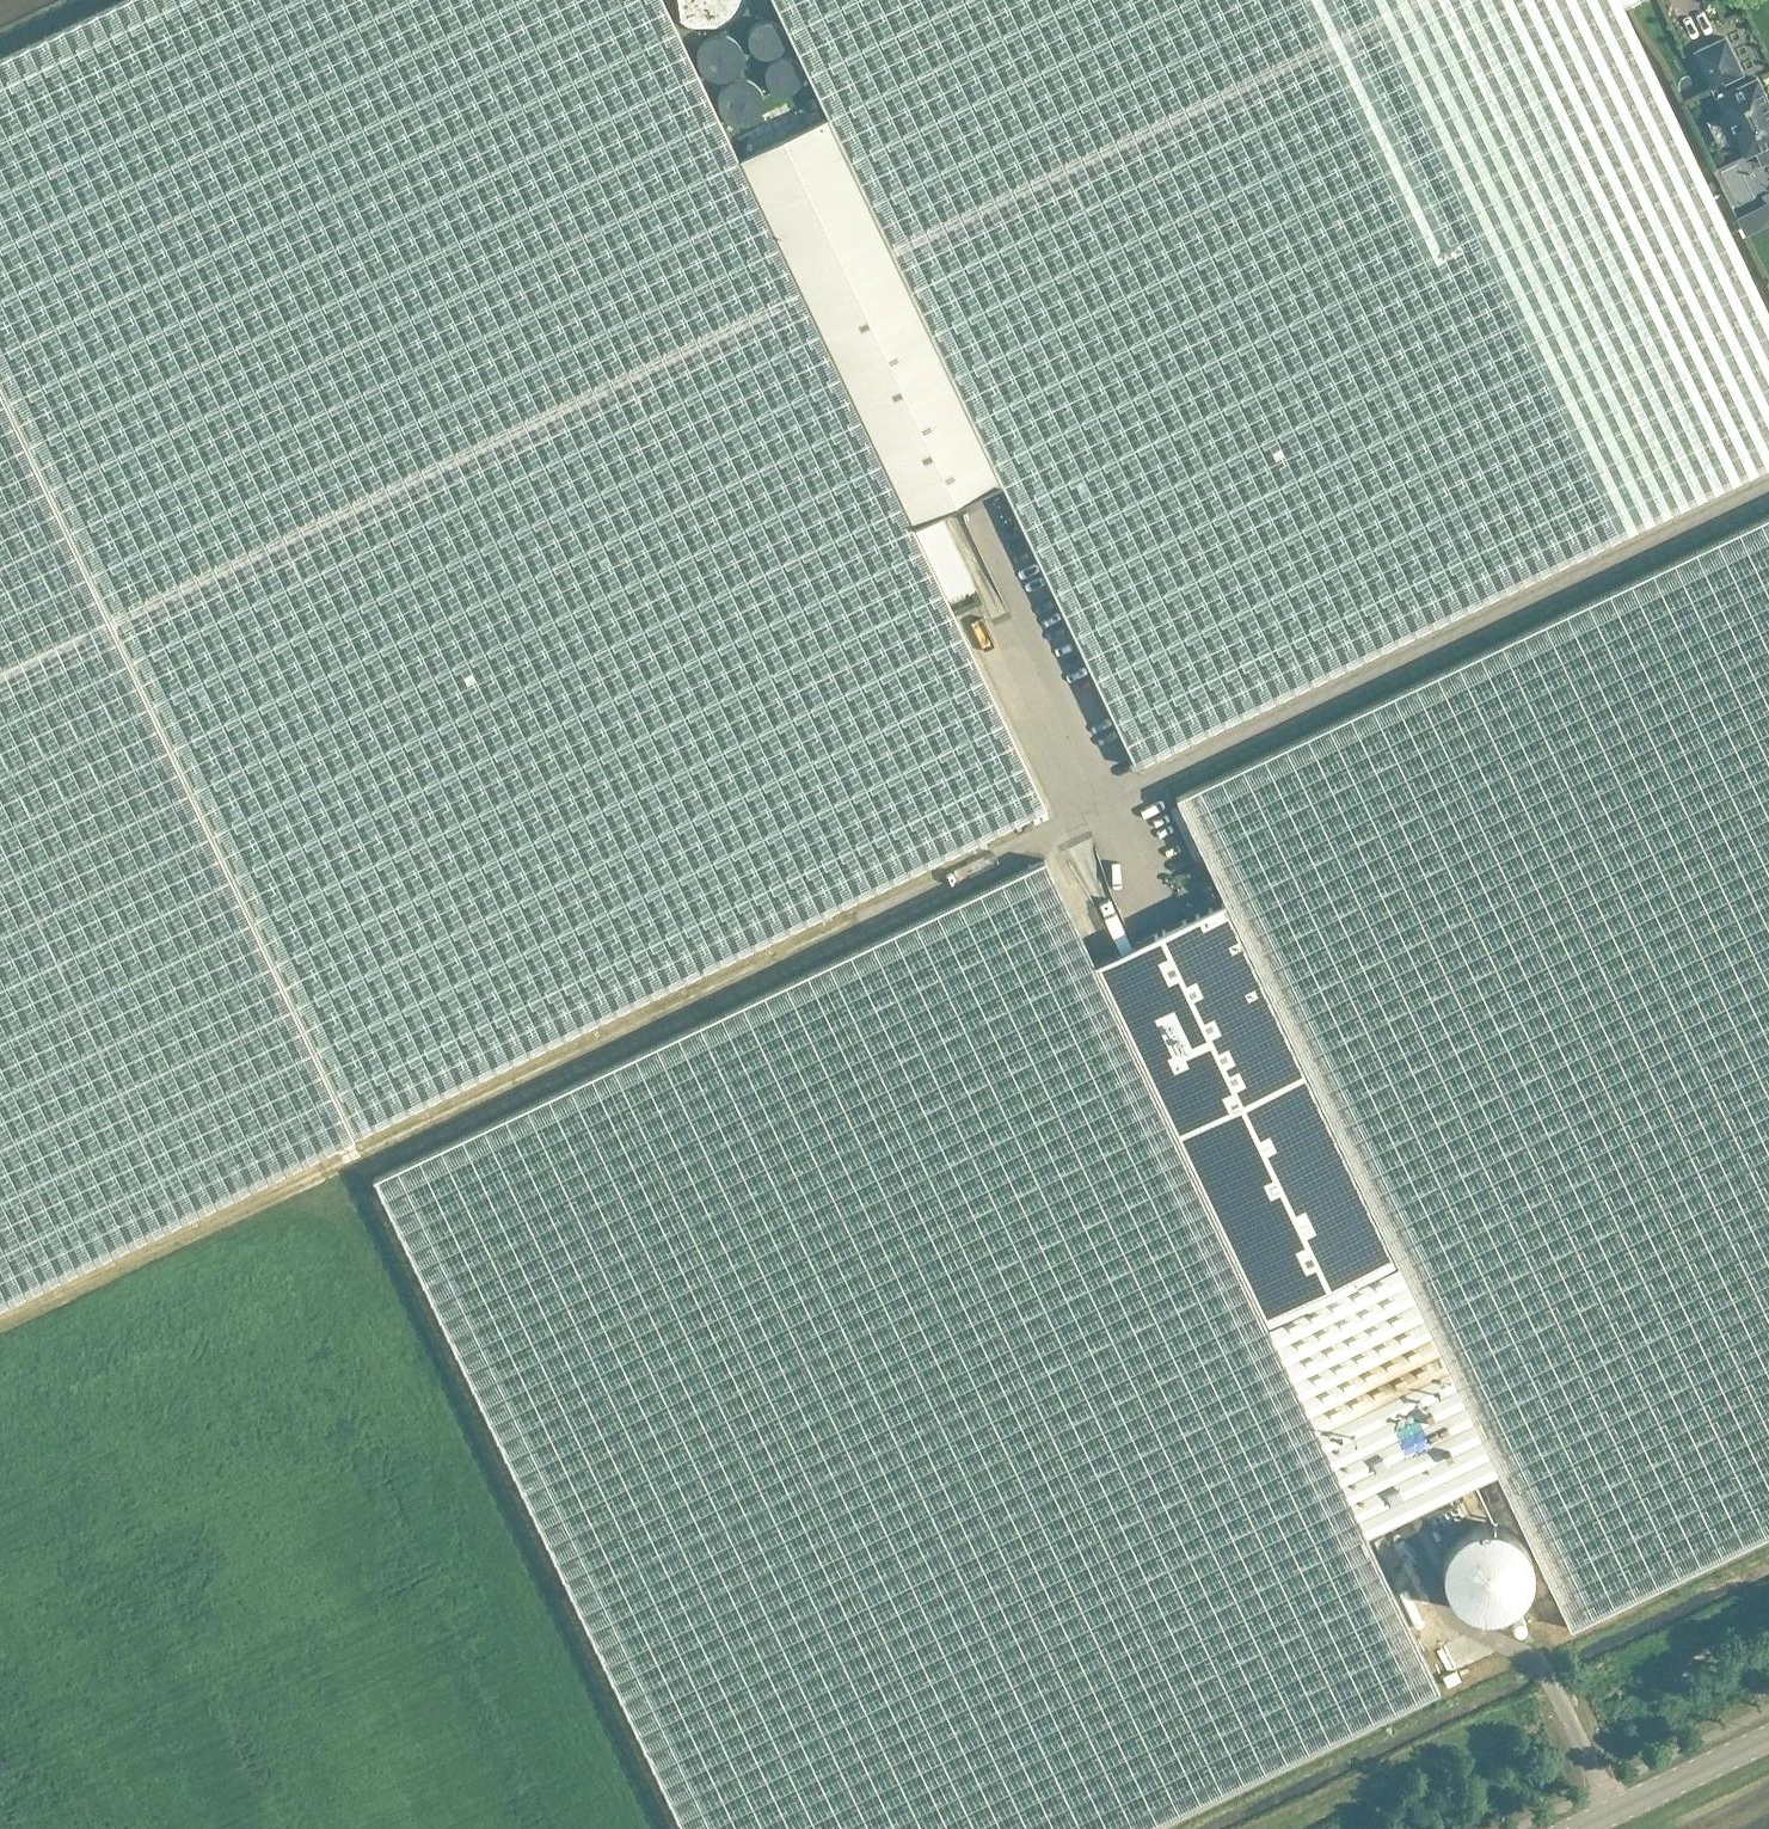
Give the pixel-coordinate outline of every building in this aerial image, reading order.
[(826,117),(737,159),(662,0),(122,0),(0,58),(0,392),(353,1136),(1045,808),(946,598),(973,585),(938,513),(1000,484),(1134,766),(1768,465),(1768,317),(1621,6),(1633,0),(771,0),(826,117)] [(1755,77),(1723,93),(1719,84),(1741,74),(1724,37),(1693,51),(1743,156),(1754,151),(1761,164),(1768,160),(1768,107),(1755,77)] [(1712,158),(1729,194),(1752,183),(1735,147),(1712,158)] [(1733,208),(1742,225),(1768,211),(1768,204),(1763,193),(1733,208)] [(0,392),(0,1304),(353,1136),(0,392)] [(1365,1535),(1495,1472),(1569,1628),(1768,1533),(1768,515),(1175,797),(1224,901),(1093,963),(1044,859),(373,1178),(682,1828),(1147,1828),(1438,1691),(1365,1535)]
